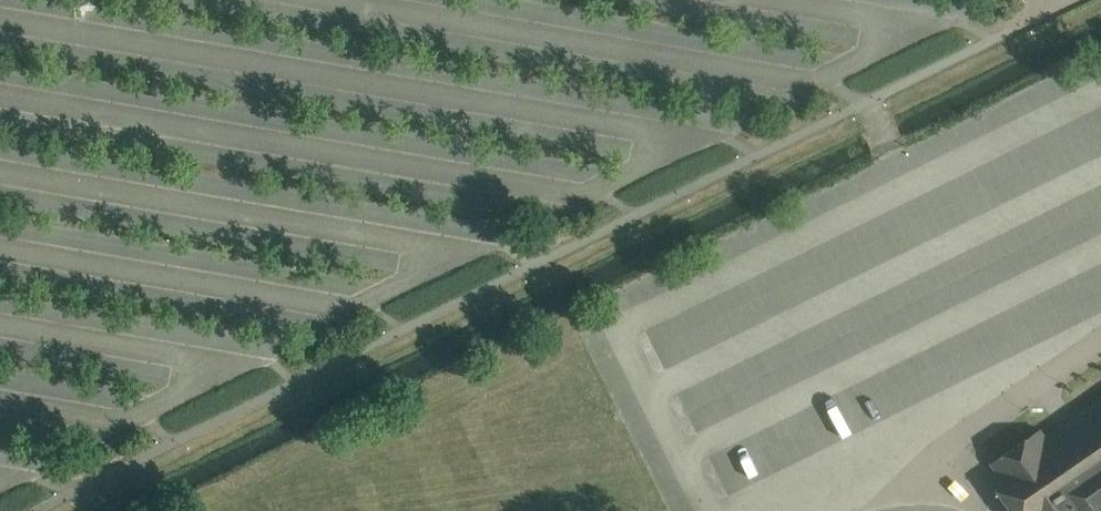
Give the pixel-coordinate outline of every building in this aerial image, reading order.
[(989,475),(1014,510),(1100,510),(1100,397),(1075,416),(1058,427),(1045,436),(1040,429),(991,462),(996,470),(989,475)]
